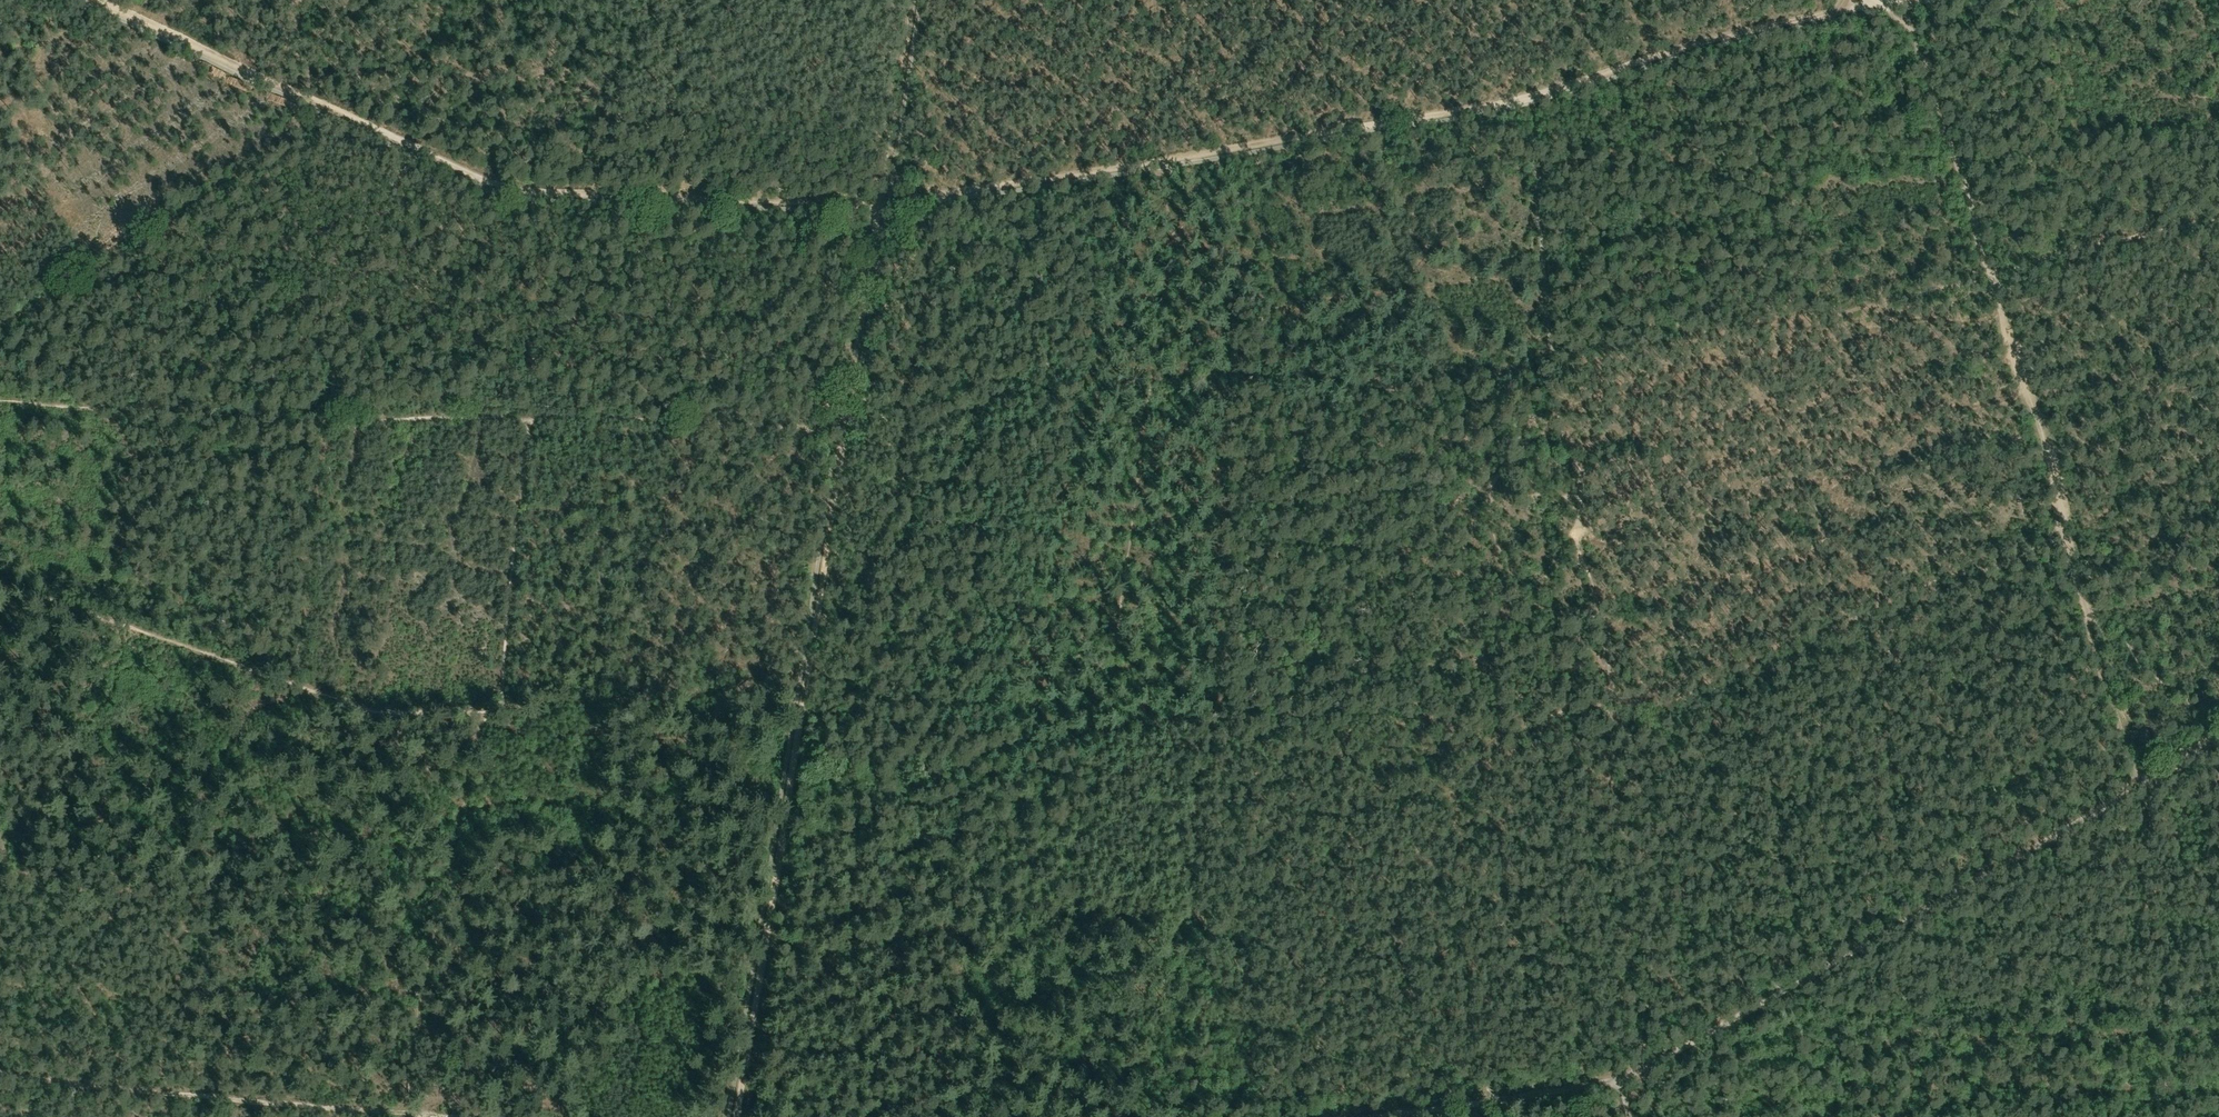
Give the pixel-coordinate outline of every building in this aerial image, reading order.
[(1264,159),(1275,157),(1273,149),(1262,151),(1264,159)]
